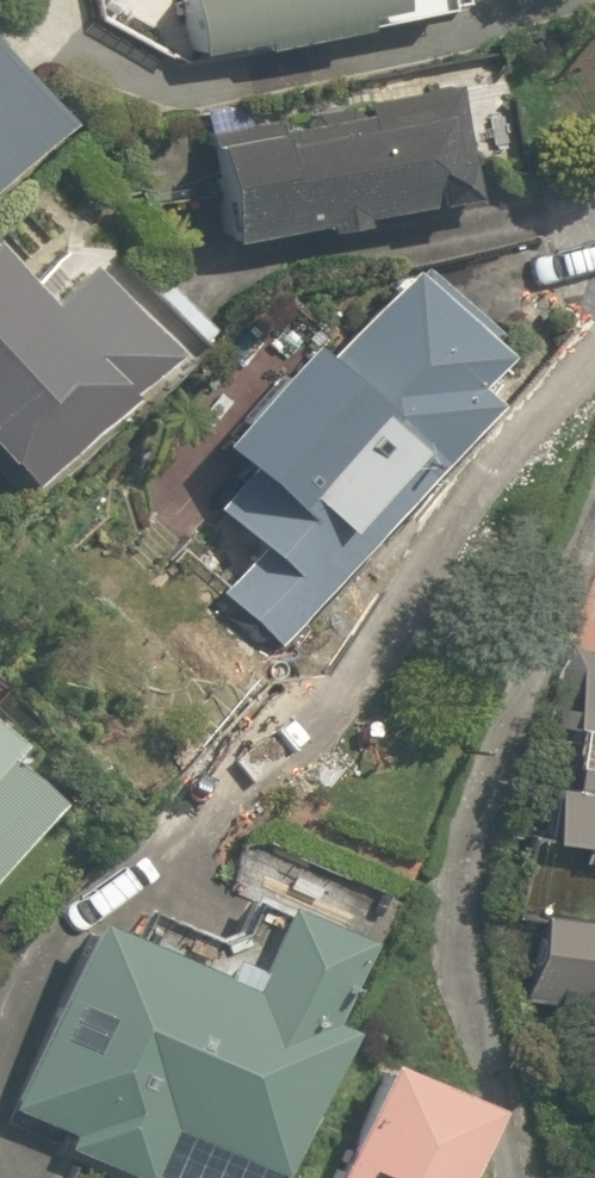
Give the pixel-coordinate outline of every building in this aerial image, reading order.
[(197,71),(466,7),(464,0),(180,0),(197,71)] [(58,128),(0,63),(0,181),(58,128)] [(282,137),(278,113),(182,132),(208,267),(477,215),(465,149),(436,155),(427,109),(282,137)] [(20,506),(136,395),(184,350),(80,241),(32,287),(0,253),(0,485),(20,506)] [(243,542),(208,582),(281,647),(528,368),(408,262),(319,363),(294,341),(197,450),(239,488),(214,516),(243,542)] [(535,786),(530,862),(594,867),(594,458),(561,455),(540,729),(563,731),(558,787),(535,786)] [(61,795),(0,748),(0,876),(61,795)] [(519,917),(511,1002),(594,1009),(594,924),(519,917)] [(231,1005),(83,929),(0,1090),(0,1123),(106,1177),(146,1177),(167,1137),(246,1177),(274,1177),(335,1059),(380,971),(277,918),(231,1005)] [(483,1120),(369,1071),(323,1177),(458,1177),(483,1120)]
